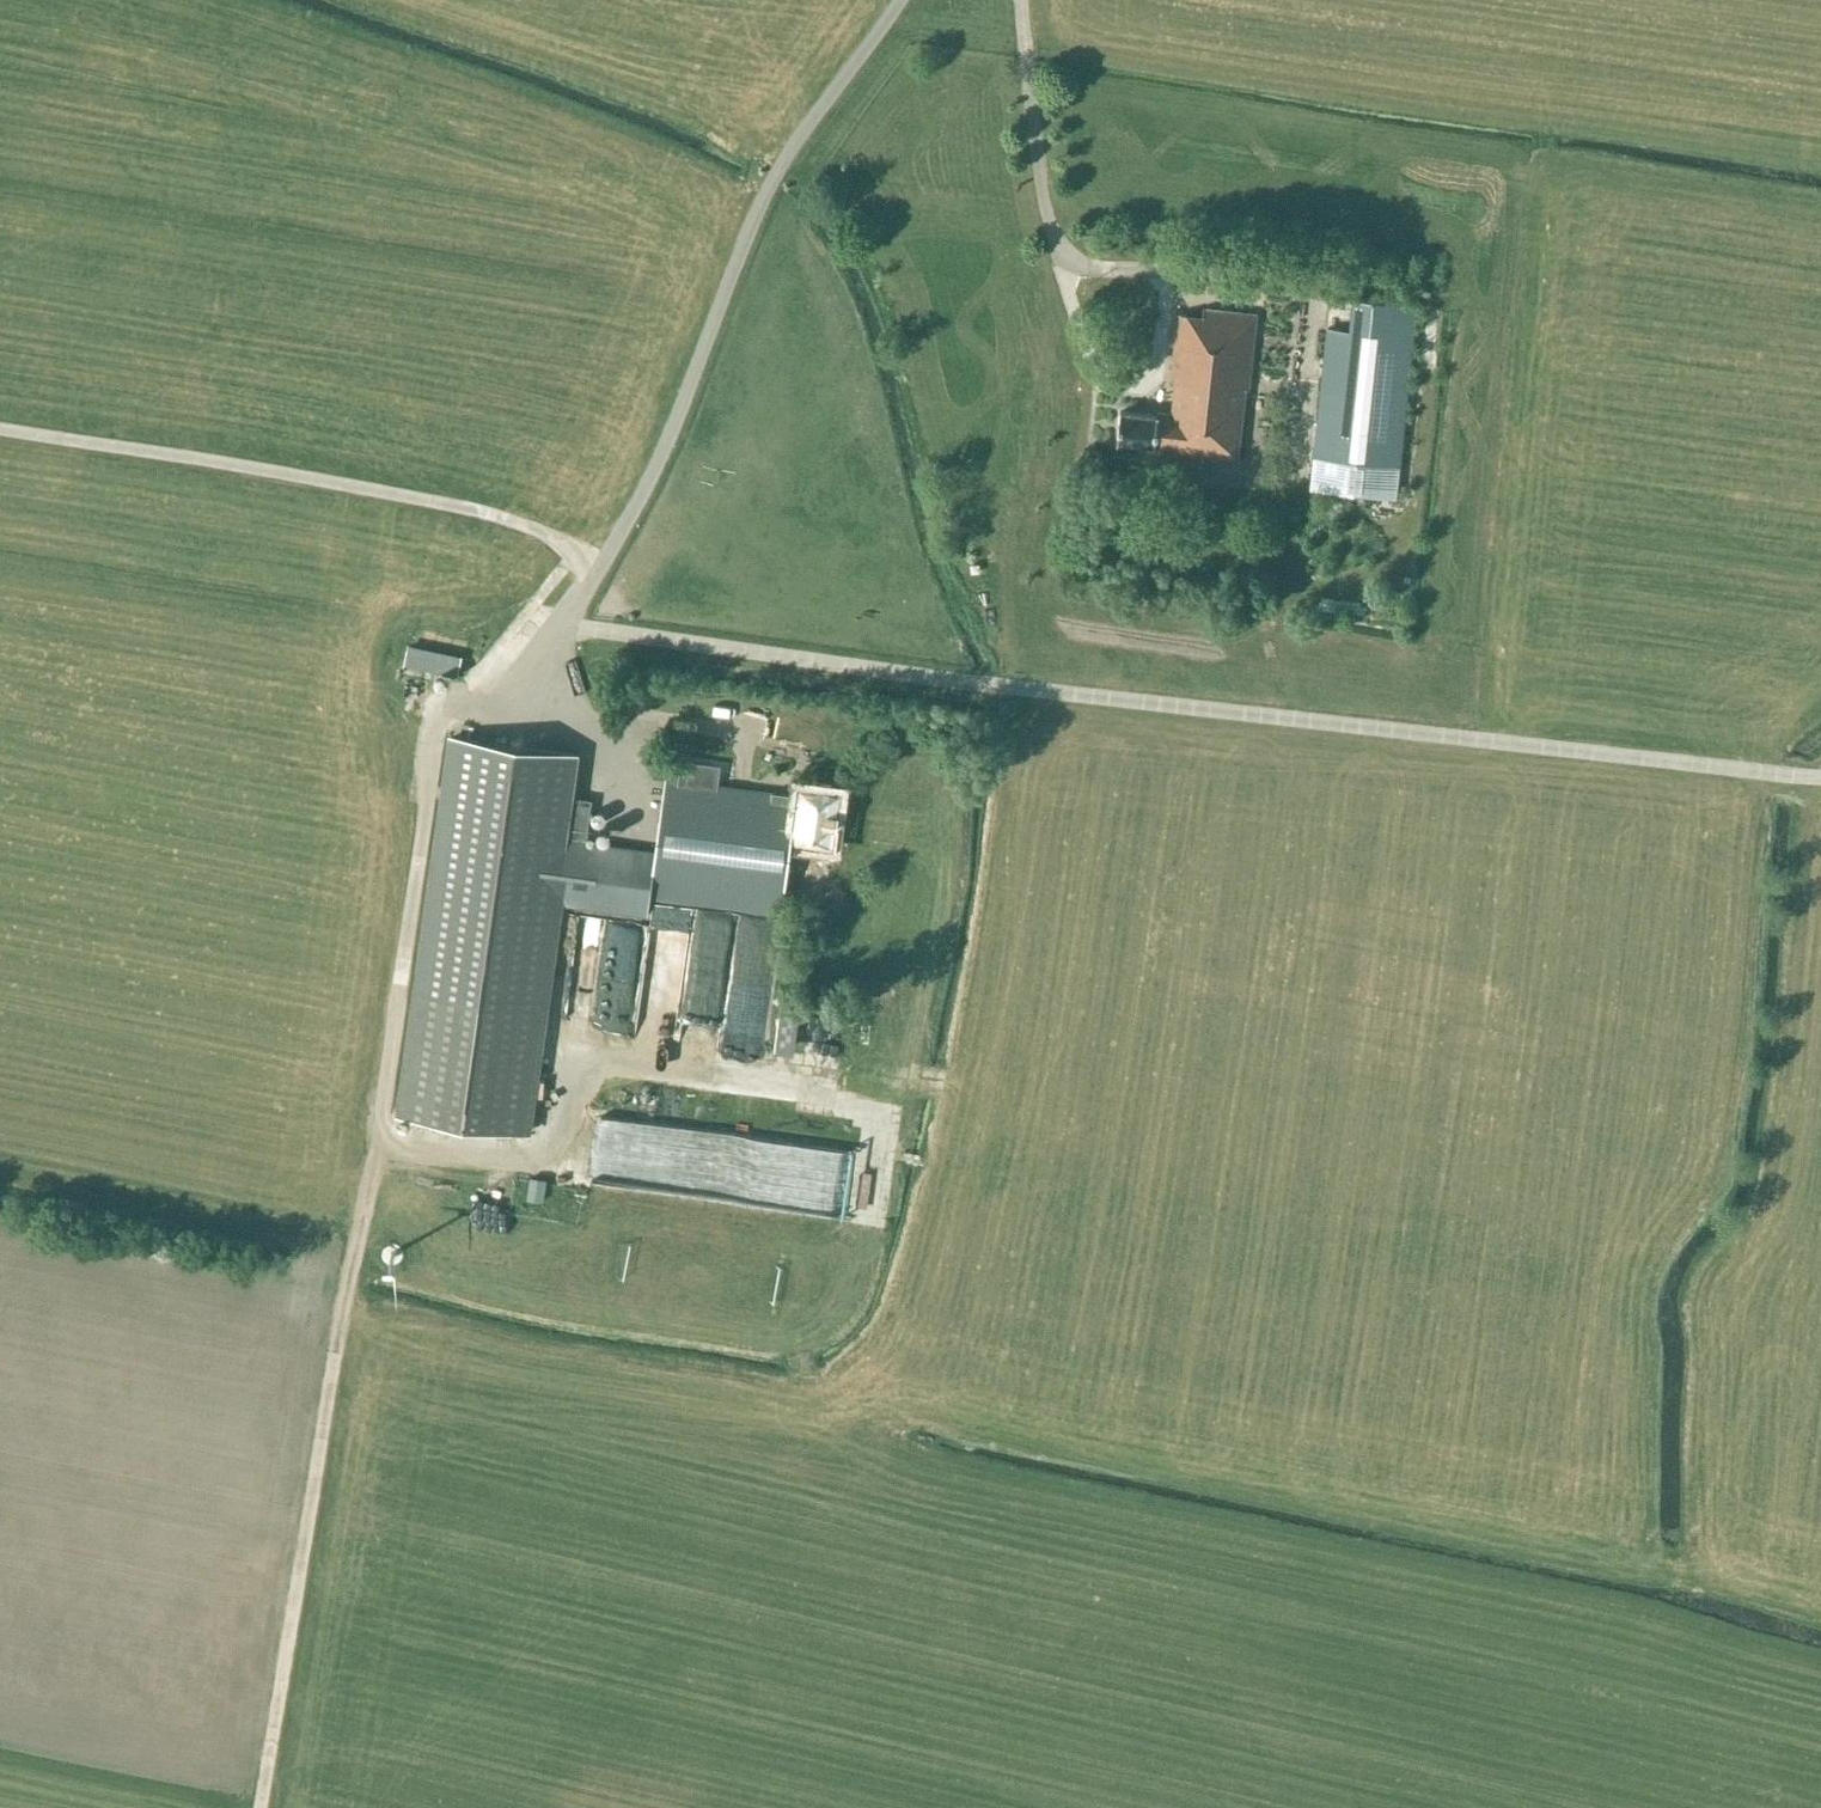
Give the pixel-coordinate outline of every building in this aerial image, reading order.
[(1391,498),(1415,305),(1331,295),(1308,488),(1391,498)] [(1118,410),(1114,440),(1155,444),(1154,450),(1239,460),(1256,313),(1201,307),(1201,315),(1176,312),(1169,380),(1174,380),(1170,413),(1155,411),(1155,414),(1118,410)] [(466,670),(467,641),(415,638),(414,655),(442,657),(441,669),(466,670)] [(421,958),(399,1114),(526,1132),(558,903),(646,916),(649,896),(779,915),(791,838),(829,844),(837,792),(797,786),(796,795),(678,777),(680,759),(654,755),(651,775),(665,777),(654,850),(586,840),(593,799),(567,795),(574,753),(458,736),(424,959),(421,958)] [(647,1121),(620,1115),(613,1144),(640,1150),(647,1121)]
